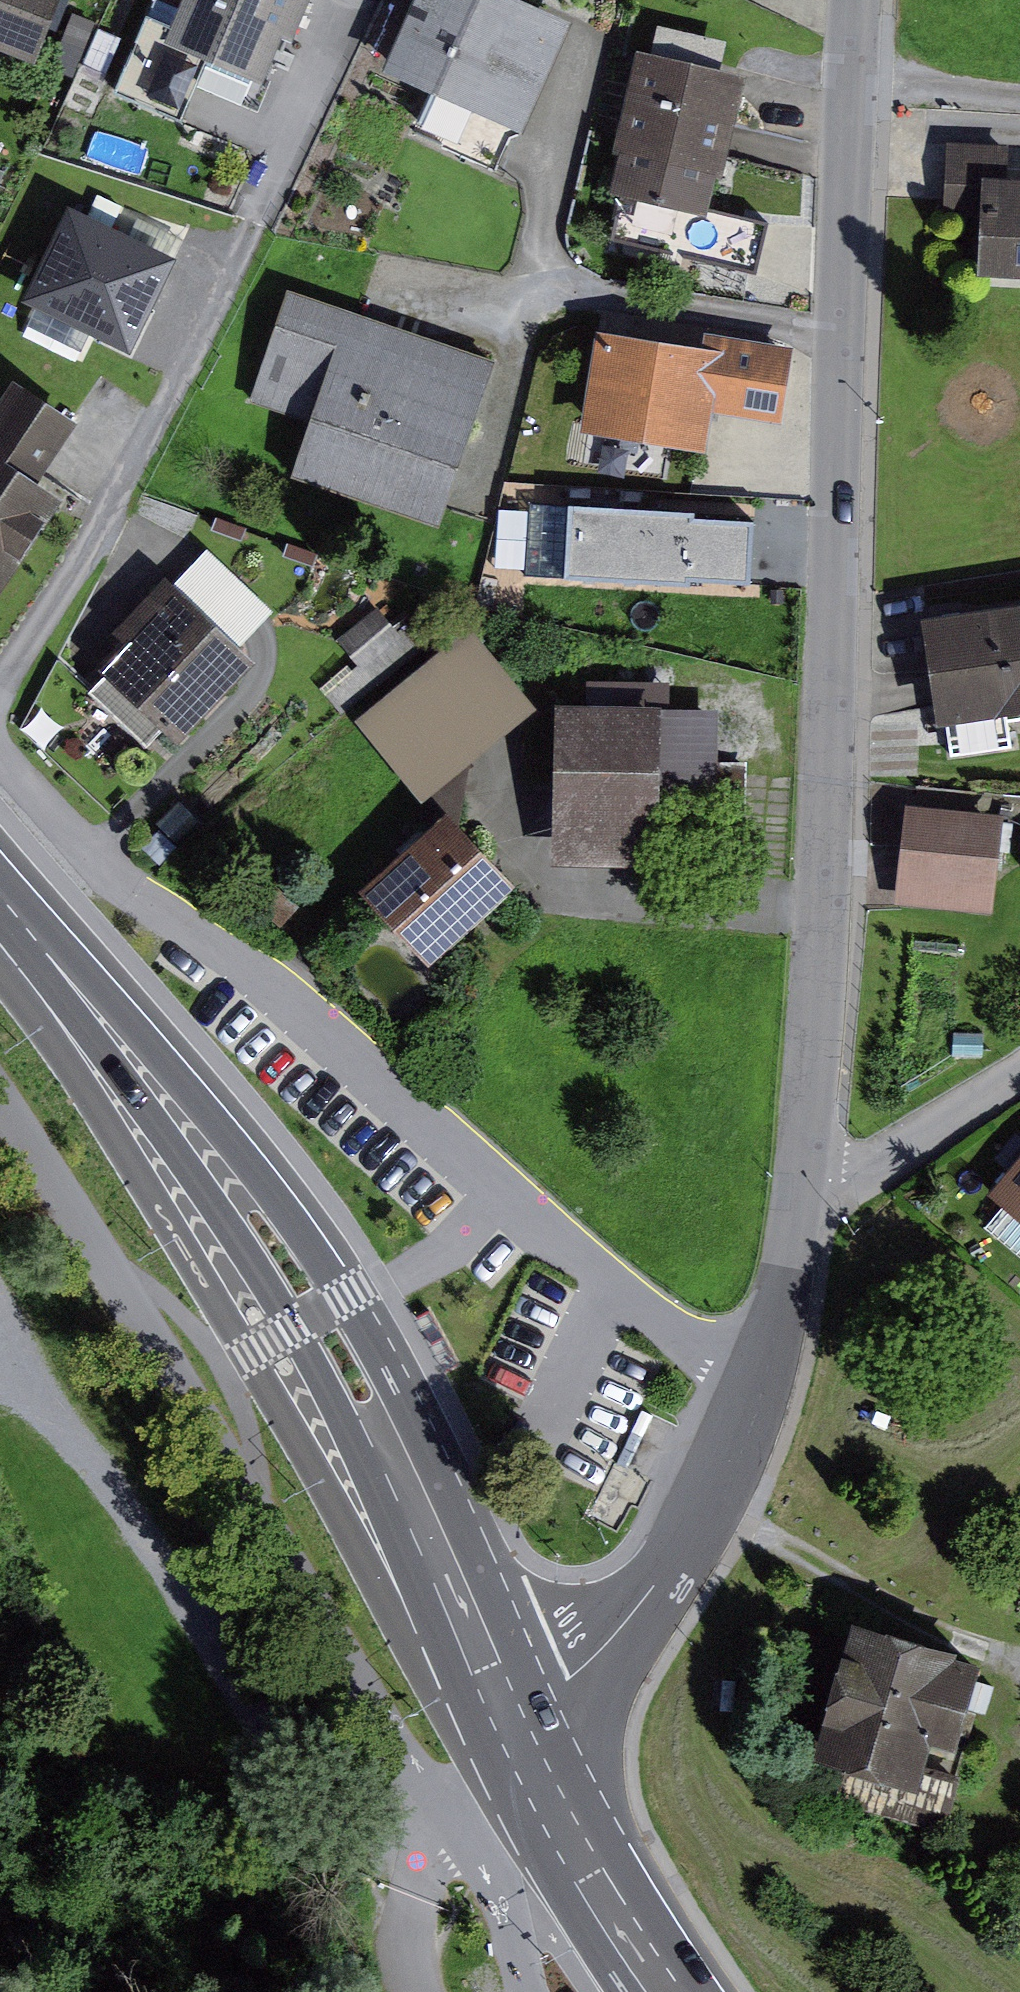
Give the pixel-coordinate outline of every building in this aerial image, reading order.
[(59,59),(81,0),(0,0),(0,37),(59,59)] [(301,31),(313,35),(327,0),(199,0),(185,36),(283,75),(301,31)] [(404,62),(545,124),(593,15),(558,0),(431,0),(404,62)] [(633,147),(640,149),(631,186),(727,208),(736,168),(744,169),(767,70),(657,44),(633,147)] [(952,138),(949,215),(978,216),(976,269),(1019,271),(1019,173),(1010,173),(1012,141),(952,138)] [(270,388),(331,408),(310,469),(461,520),(517,356),(305,284),(270,388)] [(723,327),(721,341),(618,325),(602,425),(727,444),(733,404),(803,415),(815,341),(723,327)] [(0,422),(0,587),(11,595),(83,493),(57,474),(97,418),(34,374),(0,422)] [(701,509),(579,505),(577,576),(699,580),(701,509)] [(133,627),(144,637),(119,662),(125,668),(106,689),(161,742),(178,724),(195,740),(275,656),(258,639),(287,608),(223,546),(192,579),(185,573),(133,627)] [(919,610),(932,720),(949,718),(951,742),(957,741),(958,751),(1019,744),(1016,718),(1019,718),(1019,598),(919,610)] [(372,661),(339,691),(358,712),(432,645),(393,602),(352,638),(372,661)] [(489,622),(375,717),(443,797),(557,702),(489,622)] [(626,698),(576,697),(575,859),(680,860),(680,815),(764,816),(765,759),(737,759),(737,705),(686,705),(686,683),(626,682),(626,698)] [(909,800),(900,898),(999,908),(1009,810),(909,800)] [(469,802),(381,885),(450,959),(539,877),(469,802)] [(992,1189),(1019,1213),(1019,1156),(992,1189)] [(951,1647),(853,1618),(811,1759),(839,1767),(831,1796),(947,1830),(964,1773),(922,1760),(928,1738),(955,1746),(979,1666),(948,1657),(951,1647)]
